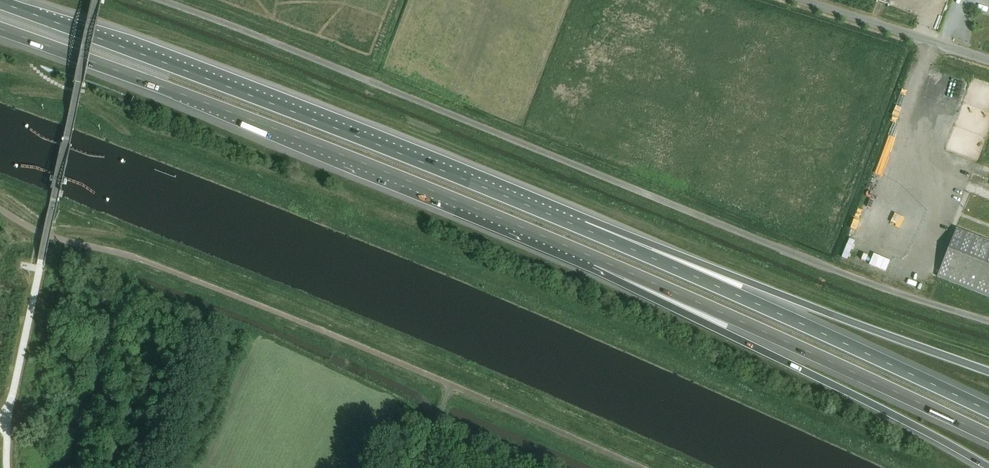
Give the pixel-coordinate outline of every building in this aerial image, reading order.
[(856,247),(865,223),(859,220),(850,245),(856,247)] [(956,229),(938,277),(988,297),(988,242),(956,229)] [(872,233),(867,243),(873,246),(877,235),(872,233)] [(904,278),(919,283),(923,273),(908,267),(904,278)]
